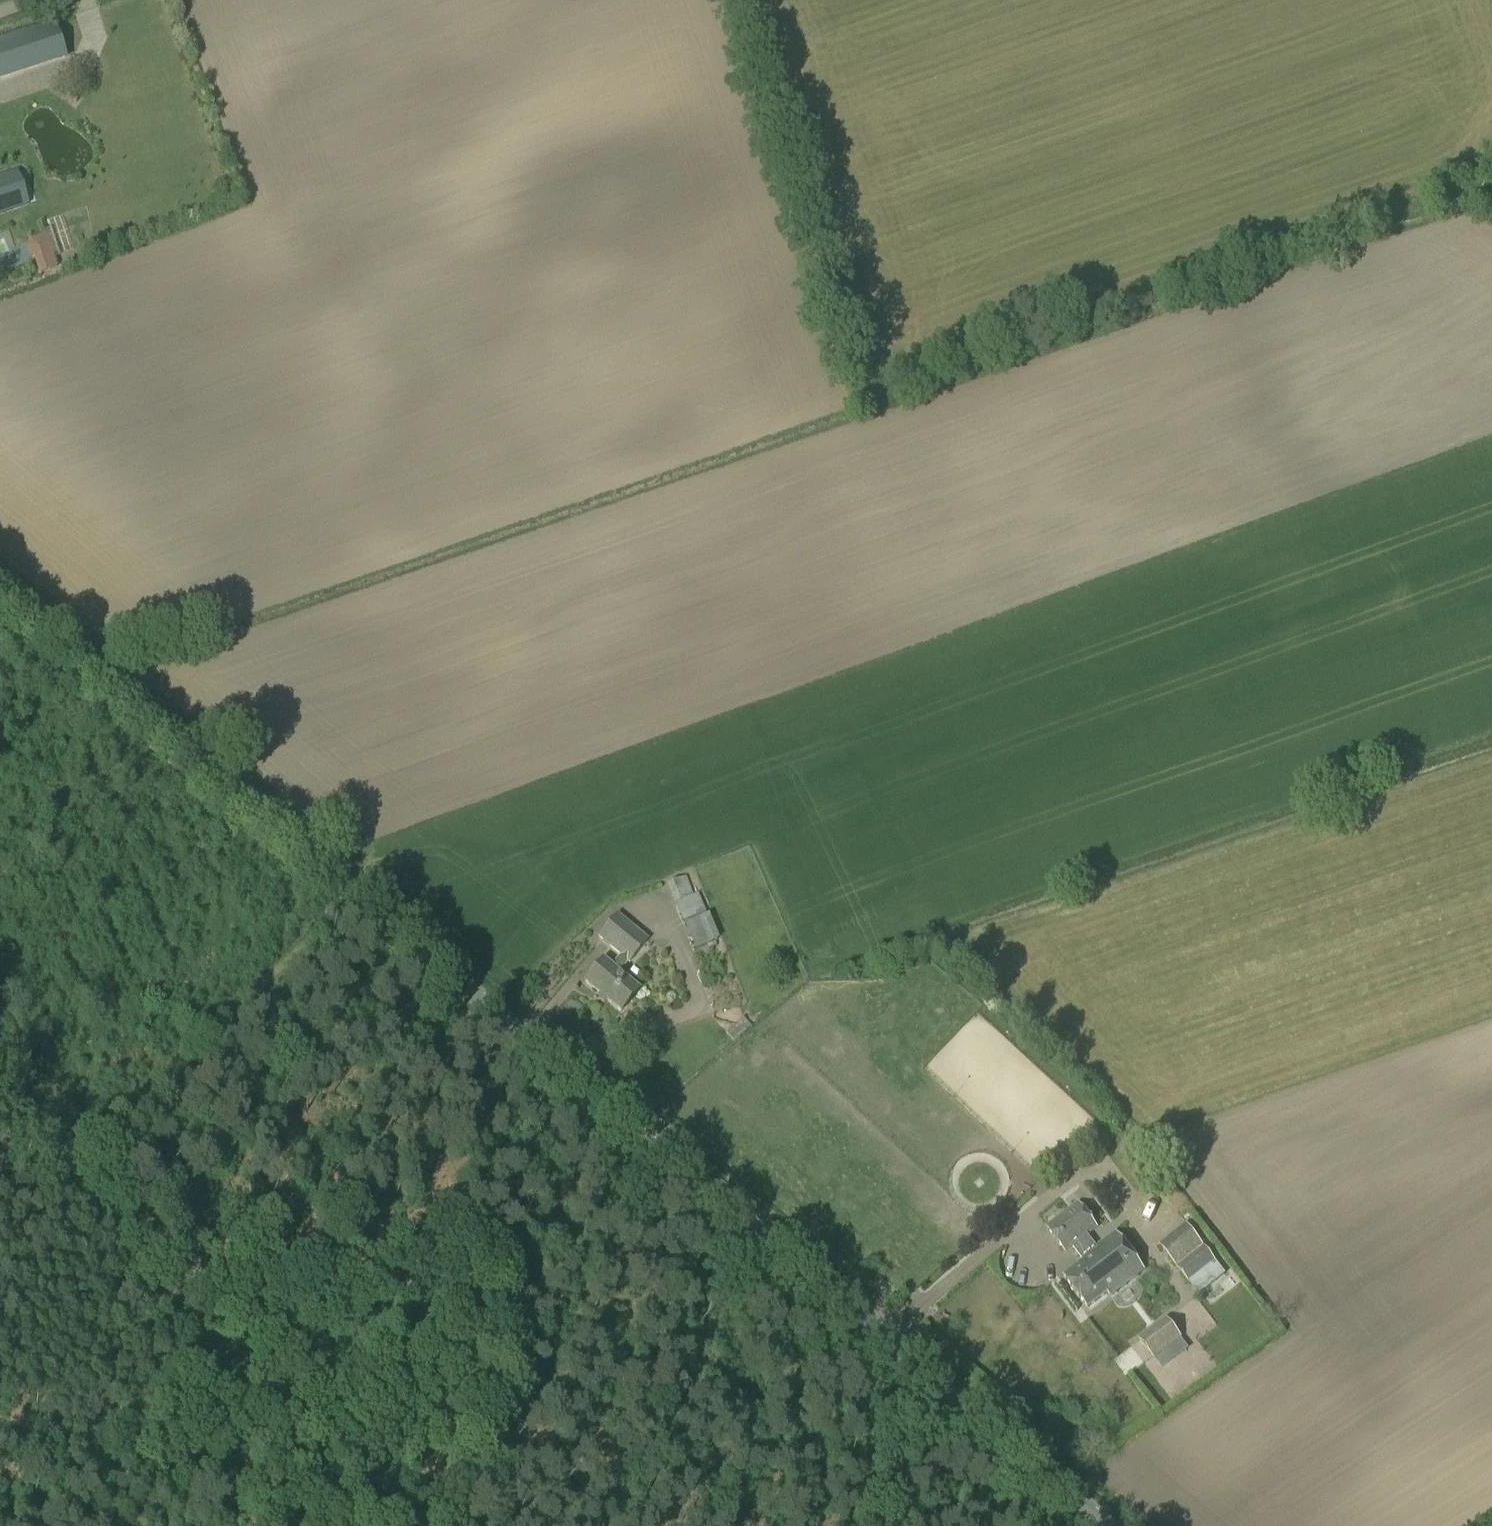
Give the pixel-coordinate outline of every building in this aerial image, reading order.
[(3,77),(71,59),(63,27),(57,29),(55,22),(0,36),(0,66),(3,77)] [(28,206),(12,157),(0,161),(0,215),(28,206)] [(695,922),(713,910),(692,882),(675,894),(695,922)] [(631,963),(649,942),(618,915),(600,937),(621,955),(611,966),(604,960),(586,982),(621,1012),(640,990),(620,973),(629,962),(631,963)] [(701,951),(725,942),(715,917),(692,926),(701,951)] [(733,1028),(750,1045),(763,1032),(747,1015),(733,1028)] [(1091,1252),(1081,1239),(1098,1227),(1079,1203),(1048,1227),(1066,1252),(1074,1246),(1083,1259),(1085,1262),(1065,1277),(1089,1308),(1110,1293),(1112,1296),(1146,1271),(1117,1232),(1091,1252)] [(1188,1283),(1216,1262),(1186,1225),(1159,1246),(1188,1283)] [(1154,1360),(1181,1339),(1166,1319),(1138,1339),(1154,1360)]
